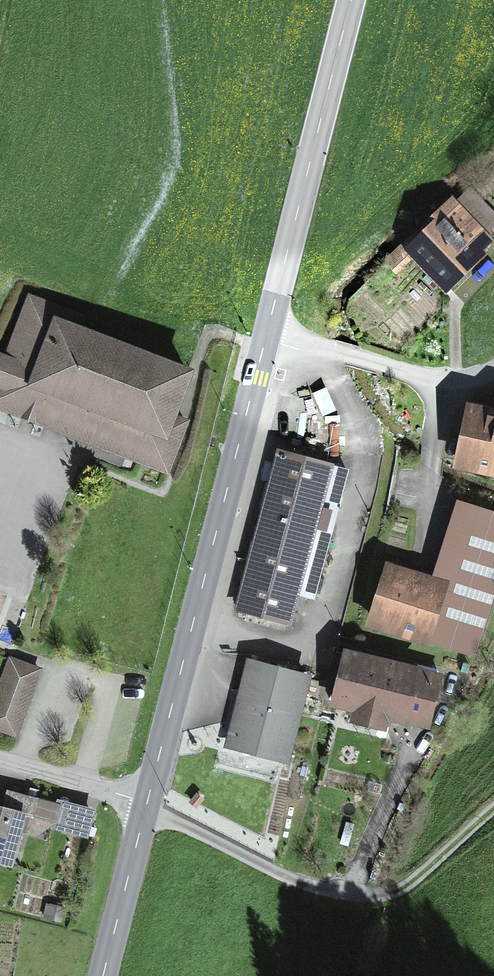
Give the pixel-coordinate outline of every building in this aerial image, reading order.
[(458,199),(410,243),(445,281),(492,238),(458,199)] [(0,371),(0,405),(166,469),(185,419),(171,414),(188,370),(76,326),(80,315),(30,295),(0,371)] [(470,408),(458,463),(493,471),(493,413),(470,408)] [(328,512),(317,509),(328,467),(279,454),(239,607),(288,619),(313,524),(324,527),(328,512)] [(474,653),(493,588),(493,514),(467,505),(441,586),(389,569),(373,620),(474,653)] [(252,659),(230,742),(286,757),(307,675),(286,669),(289,661),(253,651),(251,659),(252,659)] [(416,671),(349,654),(338,700),(357,705),(354,716),(380,722),(383,712),(404,718),(416,671)] [(8,655),(0,676),(0,732),(18,738),(43,668),(8,655)] [(9,862),(22,813),(53,821),(57,805),(7,791),(3,807),(0,806),(0,860),(9,862)]
